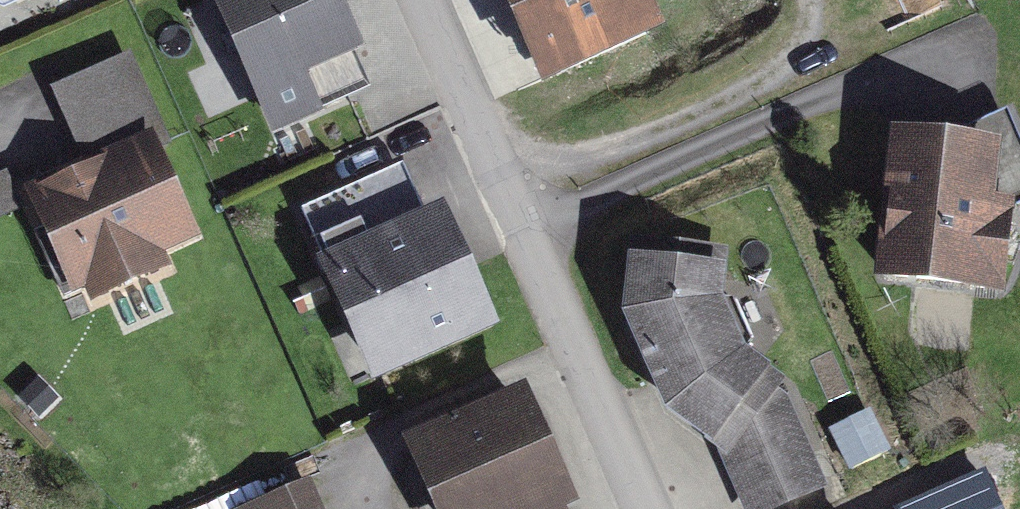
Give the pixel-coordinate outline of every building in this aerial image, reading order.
[(325,0),(227,0),(275,111),(358,75),(325,0)] [(544,53),(646,10),(642,0),(522,0),(544,53)] [(897,27),(947,12),(943,0),(889,0),(897,27)] [(126,68),(50,104),(67,140),(22,163),(76,295),(191,240),(146,144),(159,138),(126,68)] [(885,143),(870,300),(990,311),(1000,208),(1019,199),(1019,162),(994,115),(937,144),(885,143)] [(401,180),(308,225),(326,261),(301,273),(361,396),(499,330),(440,209),(420,219),(401,180)] [(0,184),(0,228),(20,218),(4,183),(0,184)] [(635,241),(627,322),(646,360),(664,401),(700,433),(730,459),(755,508),(795,508),(853,487),(843,469),(805,378),(784,365),(759,338),(748,312),(738,294),(734,270),(727,241),(635,241)] [(407,426),(445,508),(579,508),(517,375),(407,426)] [(261,508),(315,508),(306,489),(261,508)]
